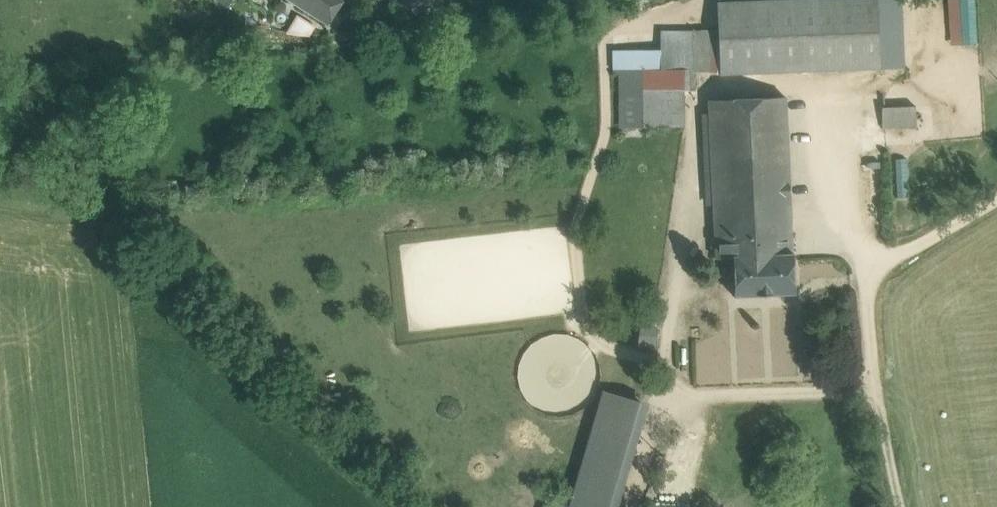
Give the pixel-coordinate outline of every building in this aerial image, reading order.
[(327,24),(342,0),(288,0),(327,24)] [(429,0),(402,0),(420,13),(429,0)] [(716,3),(717,31),(719,72),(719,75),(879,68),(876,0),(785,0),(716,3)] [(961,43),(973,42),(970,0),(959,0),(961,43)] [(307,39),(314,25),(294,15),(287,29),(307,39)] [(693,69),(644,70),(644,95),(645,127),(683,126),(683,90),(694,89),(694,71),(719,72),(717,31),(693,32),(693,69)] [(660,50),(644,50),(644,70),(693,69),(693,32),(660,31),(660,50)] [(620,70),(644,70),(644,50),(612,51),(613,71),(620,71),(620,70)] [(620,71),(620,96),(644,95),(644,70),(620,70),(620,71)] [(645,127),(644,95),(620,96),(621,128),(645,127)] [(785,98),(708,101),(709,123),(700,123),(701,139),(710,138),(714,239),(791,236),(785,98)] [(912,107),(881,108),(882,129),(914,128),(912,107)] [(894,158),(896,195),(910,195),(908,157),(894,158)] [(791,236),(714,239),(715,259),(731,258),(731,259),(732,259),(734,296),(793,294),(791,236)] [(647,403),(603,391),(569,506),(617,506),(647,403)] [(867,455),(854,456),(855,464),(868,463),(867,455)]
